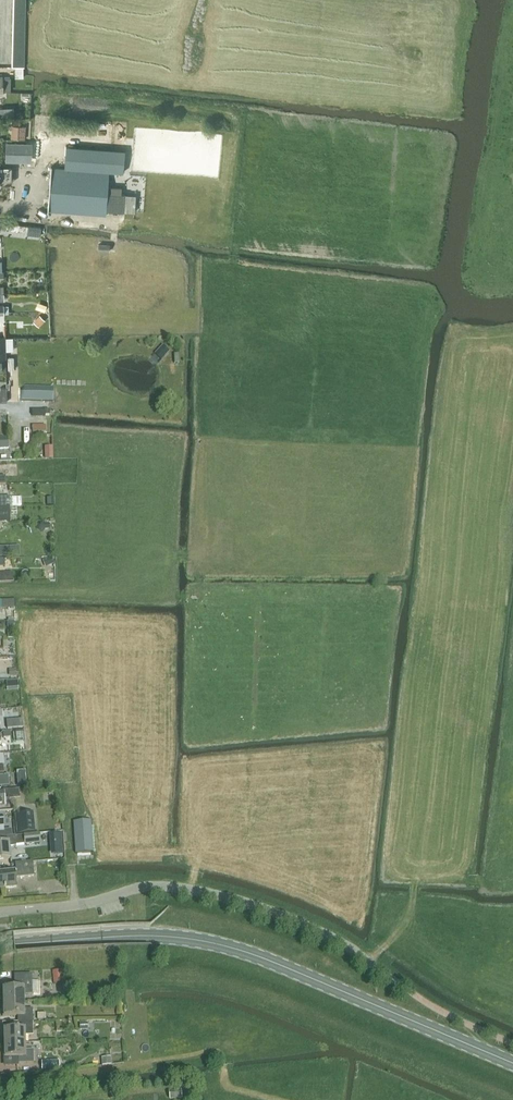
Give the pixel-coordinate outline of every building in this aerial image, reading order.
[(7,80),(6,93),(11,93),(11,85),(27,86),(28,81),(7,80)] [(26,126),(12,125),(12,138),(25,138),(26,126)] [(65,167),(109,171),(111,149),(67,145),(65,167)] [(35,168),(36,154),(15,153),(14,167),(35,168)] [(109,171),(65,167),(51,166),(48,209),(106,214),(106,210),(108,186),(109,171)] [(108,186),(106,210),(123,211),(125,194),(121,193),(121,187),(108,186)] [(7,222),(7,231),(26,232),(27,224),(7,222)] [(40,315),(36,318),(41,323),(45,320),(40,315)] [(163,346),(158,351),(164,358),(170,352),(163,346)] [(53,388),(20,387),(20,401),(53,402),(53,388)] [(0,438),(0,449),(9,449),(8,438),(0,438)] [(45,446),(45,459),(53,459),(53,446),(45,446)] [(10,507),(10,496),(0,496),(0,507),(10,507)] [(0,507),(0,521),(10,521),(10,507),(0,507)] [(40,522),(37,524),(37,529),(40,531),(44,529),(50,529),(50,524),(44,524),(40,522)] [(9,538),(8,523),(0,523),(0,547),(14,547),(14,538),(9,538)] [(0,548),(0,558),(12,558),(12,548),(0,548)] [(51,558),(45,560),(48,566),(53,564),(51,558)] [(13,573),(0,574),(0,583),(13,582),(13,573)] [(14,605),(14,601),(13,601),(0,601),(0,609),(14,608),(14,605)] [(16,720),(7,721),(8,730),(16,729),(16,720)] [(24,741),(24,731),(15,731),(16,742),(24,741)] [(8,775),(0,776),(0,787),(9,786),(8,775)] [(21,798),(20,789),(4,790),(4,792),(0,793),(0,806),(5,806),(4,800),(21,798)] [(20,835),(36,833),(34,813),(18,814),(20,835)] [(92,825),(79,826),(82,858),(95,856),(92,825)] [(62,833),(49,834),(50,845),(63,844),(62,833)] [(11,859),(10,847),(16,847),(16,845),(24,844),(24,845),(40,844),(39,834),(2,837),(0,837),(0,860),(11,859)] [(16,887),(15,878),(34,876),(32,862),(16,864),(17,870),(0,872),(0,889),(16,887)] [(68,979),(67,970),(53,971),(54,983),(64,982),(64,979),(68,979)] [(3,1002),(24,1002),(24,994),(32,994),(32,974),(14,974),(15,988),(3,988),(3,1002)] [(18,1022),(33,1022),(33,1009),(24,1009),(24,1002),(3,1002),(4,1016),(18,1016),(18,1022)] [(34,1035),(33,1022),(18,1022),(18,1029),(4,1029),(5,1043),(25,1042),(25,1035),(34,1035)] [(26,1050),(25,1042),(5,1043),(5,1057),(19,1057),(19,1063),(35,1063),(34,1049),(26,1050)] [(102,1058),(102,1066),(112,1065),(111,1057),(102,1058)] [(42,1062),(42,1070),(59,1070),(59,1062),(42,1062)] [(181,1098),(181,1091),(169,1092),(170,1099),(181,1098)]
